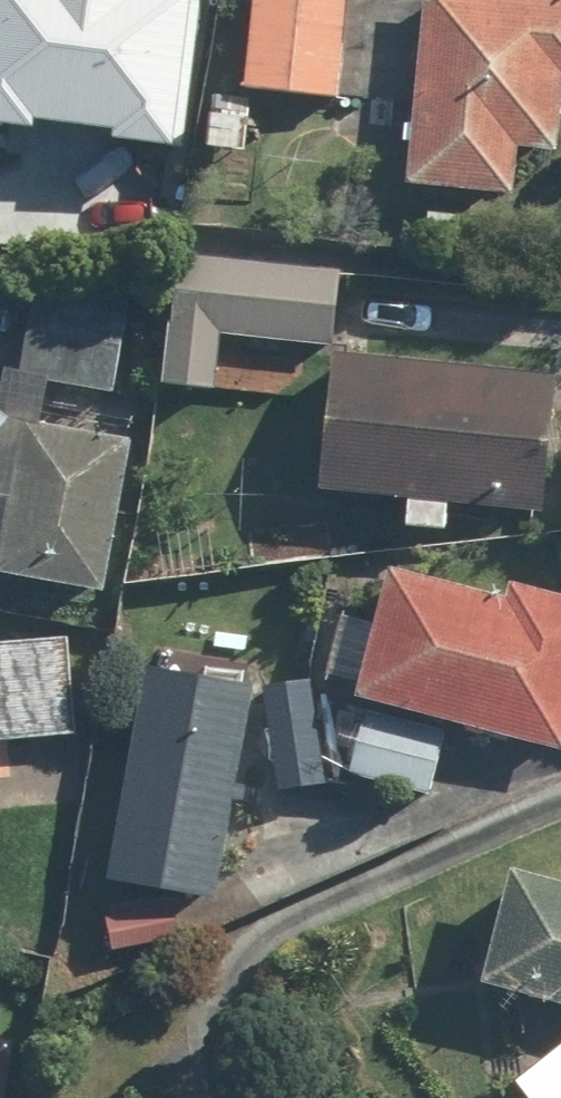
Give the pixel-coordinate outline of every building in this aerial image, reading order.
[(173,161),(191,3),(163,0),(0,0),(0,142),(173,161)] [(236,98),(330,108),(341,0),(246,0),(236,98)] [(436,0),(410,0),(394,195),(498,204),(502,158),(544,161),(550,88),(560,89),(560,9),(436,0)] [(327,277),(159,266),(150,396),(198,399),(202,344),(322,352),(327,277)] [(122,300),(25,287),(13,375),(110,388),(122,300)] [(428,541),(431,510),(533,518),(543,387),(316,369),(306,500),(394,507),(391,539),(428,541)] [(14,431),(0,510),(0,586),(92,602),(118,449),(14,431)] [(377,576),(339,779),(414,793),(423,741),(545,764),(560,679),(560,610),(377,576)] [(67,735),(64,682),(34,683),(32,653),(0,654),(0,738),(67,735)] [(124,677),(85,892),(202,913),(241,700),(124,677)] [(301,687),(251,695),(268,800),(318,791),(301,687)] [(499,884),(471,996),(560,1018),(560,899),(499,884)] [(501,1094),(504,1097),(560,1097),(560,1042),(501,1094)]
